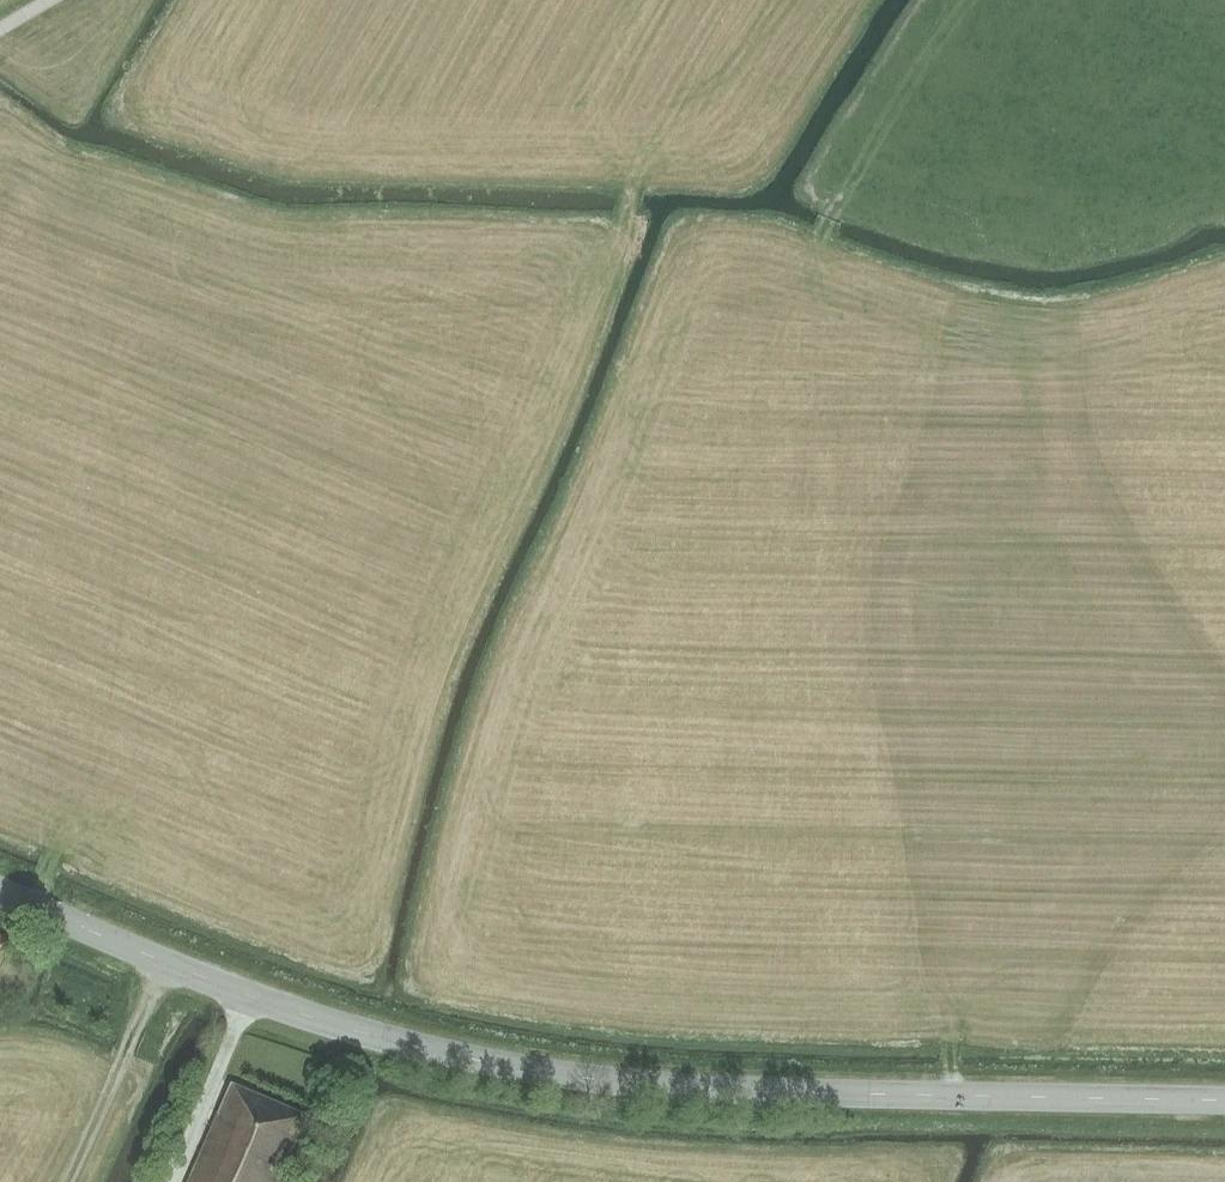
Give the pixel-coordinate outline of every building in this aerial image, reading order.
[(0,937),(0,962),(10,941),(0,937)] [(301,1142),(305,1143),(316,1120),(231,1084),(188,1181),(283,1181),(301,1142)]
